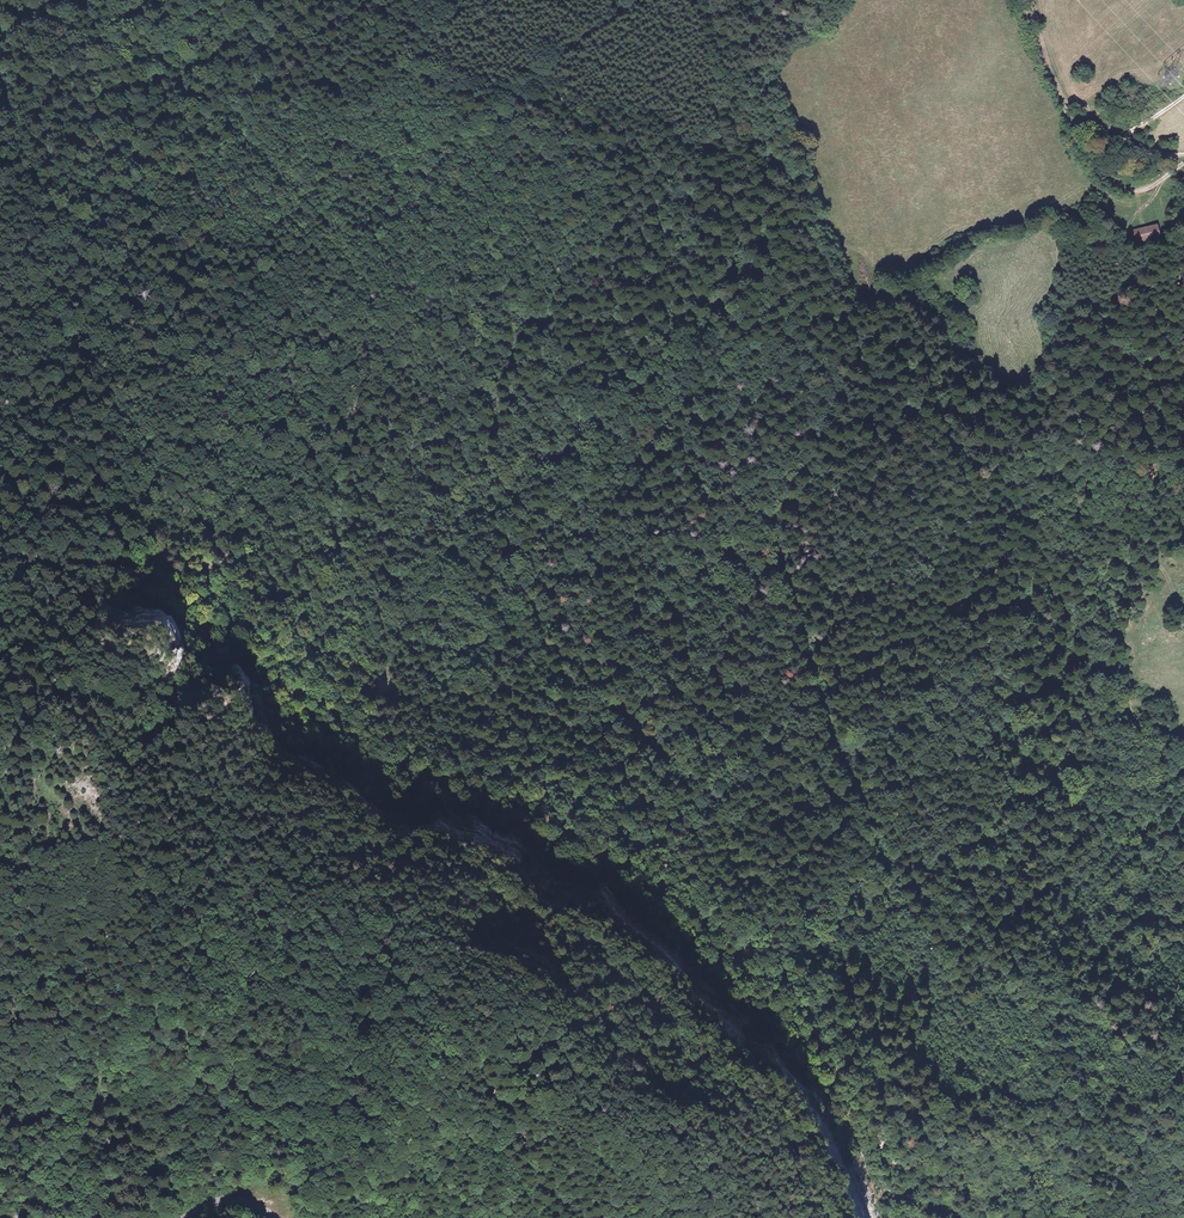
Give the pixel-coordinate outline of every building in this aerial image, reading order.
[(1154,226),(1130,229),(1131,242),(1155,238),(1154,226)]
